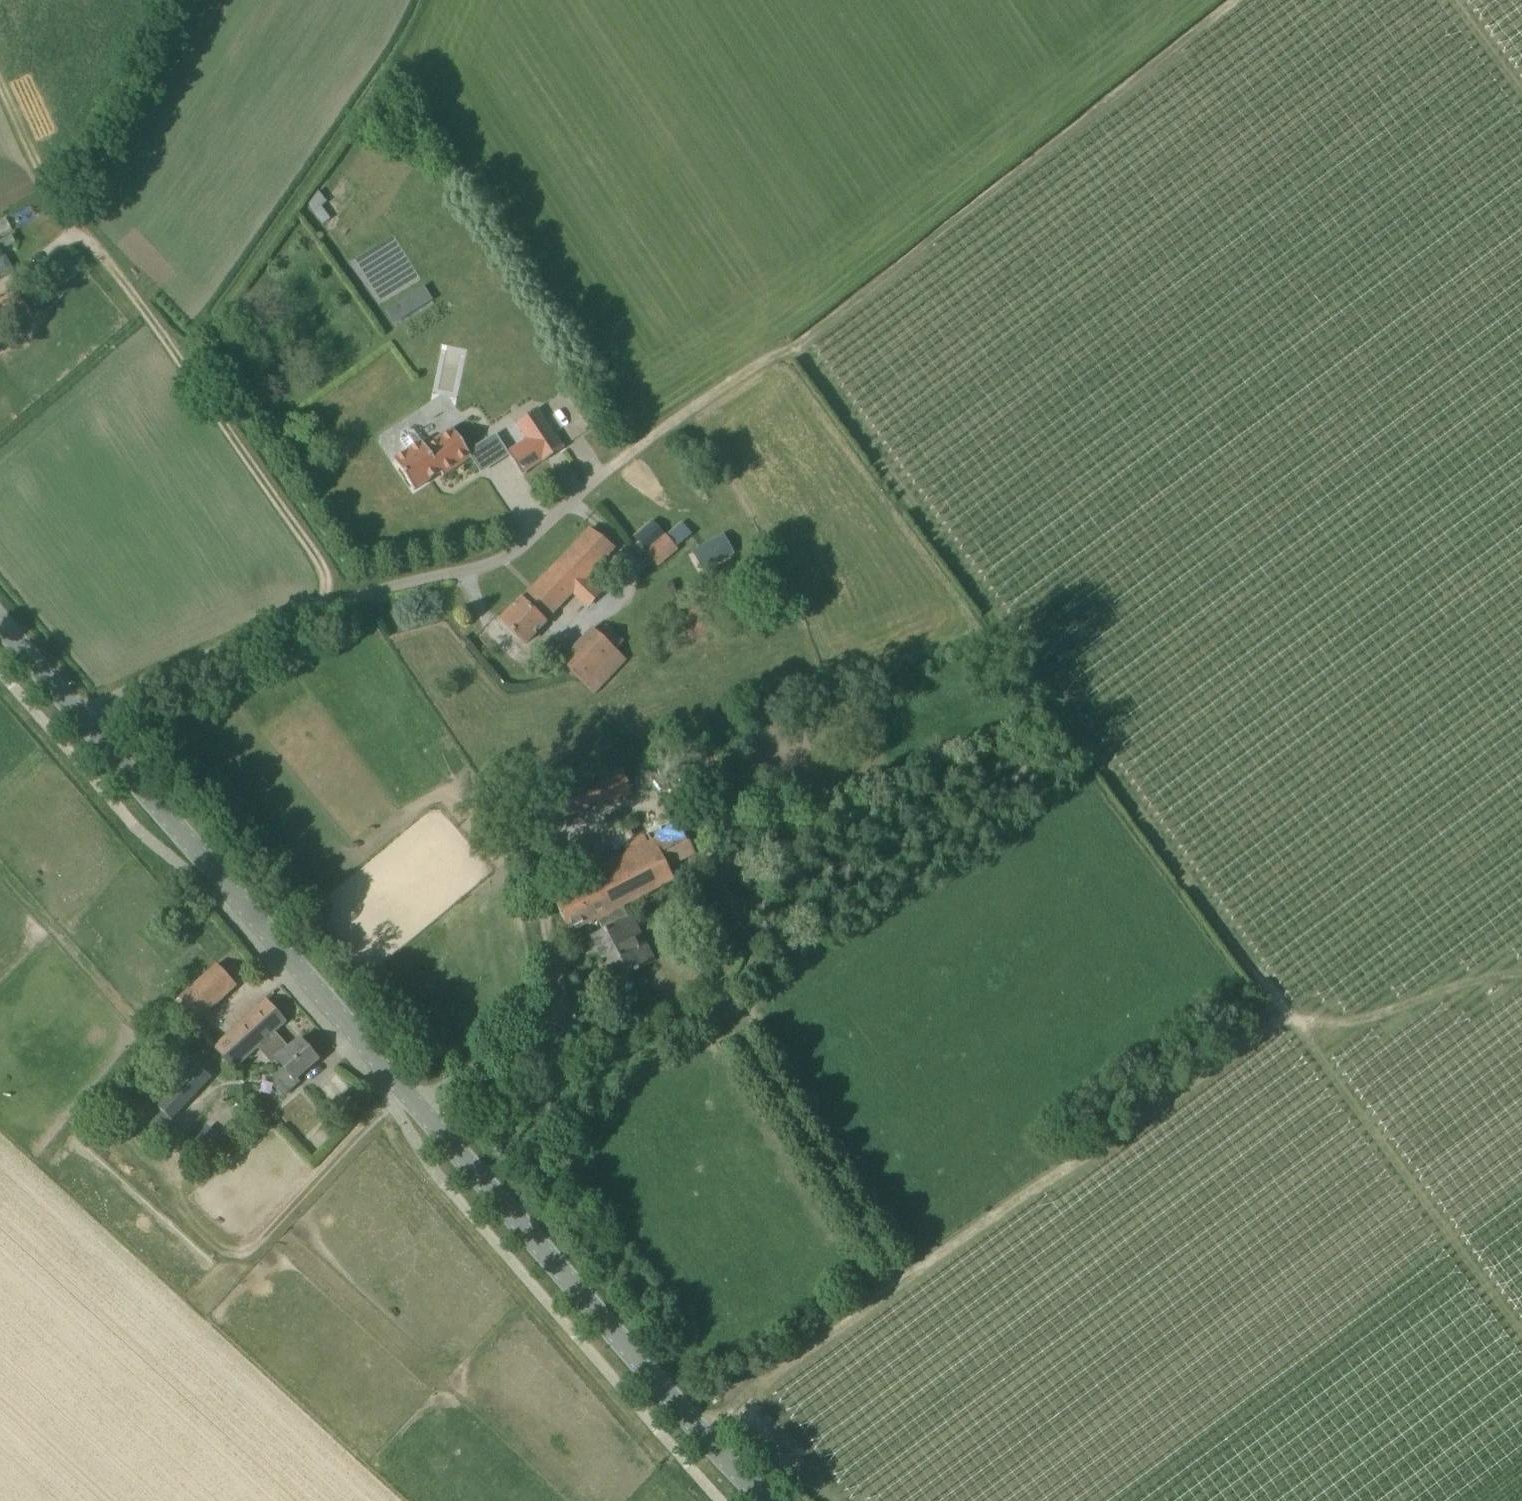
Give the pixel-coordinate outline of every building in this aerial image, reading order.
[(329,219),(320,207),(327,201),(318,190),(308,204),(313,211),(322,224),(329,219)] [(33,317),(18,290),(0,300),(0,335),(33,317)] [(399,301),(387,309),(396,323),(408,316),(399,301)] [(542,462),(564,448),(537,408),(515,423),(526,440),(507,452),(521,474),(541,461),(542,462)] [(471,457),(460,440),(452,427),(423,446),(421,443),(414,431),(406,430),(401,434),(400,441),(407,452),(394,460),(414,490),(441,472),(443,476),(471,457)] [(674,545),(689,533),(679,521),(664,534),(674,545)] [(652,526),(634,546),(658,567),(676,547),(652,526)] [(609,598),(588,577),(614,552),(590,529),(521,599),(501,620),(525,644),(546,622),(545,622),(572,594),(593,614),(609,598)] [(723,534),(691,550),(692,553),(694,555),(701,570),(725,558),(733,553),(726,540),(723,534)] [(714,630),(708,612),(705,605),(682,613),(692,640),(715,632),(714,630)] [(624,641),(607,625),(598,634),(592,627),(560,661),(595,694),(627,660),(615,650),(624,641)] [(607,796),(599,775),(516,806),(524,827),(607,796)] [(665,870),(694,853),(677,816),(635,838),(636,840),(624,846),(627,852),(602,865),(595,851),(573,863),(583,883),(554,898),(572,932),(598,919),(604,931),(592,937),(606,965),(601,967),(609,984),(615,981),(620,991),(624,989),(626,993),(631,990),(630,987),(633,985),(627,973),(649,961),(628,915),(627,915),(621,903),(669,880),(665,870)] [(217,964),(179,999),(198,1019),(199,1020),(236,986),(217,964)] [(251,1013),(232,1031),(213,1047),(230,1067),(262,1041),(284,1067),(273,1076),(274,1086),(283,1096),(298,1083),(295,1079),(318,1059),(299,1038),(288,1048),(274,1032),(285,1022),(266,1000),(251,1013)] [(161,1139),(175,1123),(171,1120),(161,1109),(146,1125),(161,1139)]
